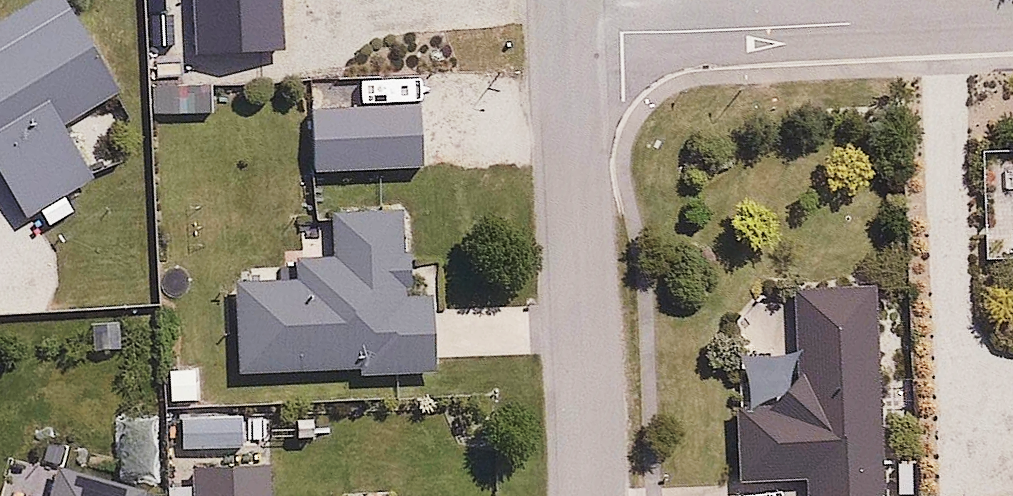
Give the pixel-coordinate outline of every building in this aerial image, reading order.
[(0,36),(0,175),(31,225),(104,181),(71,127),(123,96),(64,0),(60,0),(0,36)] [(208,56),(296,50),(293,0),(204,0),(208,56)] [(429,107),(315,113),(318,176),(432,171),(429,107)] [(302,283),(241,286),(245,384),(446,376),(443,297),(416,299),(413,214),(347,216),(349,259),(301,261),(302,283)] [(870,285),(787,289),(791,376),(763,405),(726,407),(730,481),(799,477),(800,495),(881,495),(870,285)] [(200,471),(201,495),(281,495),(280,468),(200,471)] [(68,473),(62,495),(155,495),(68,473)]
